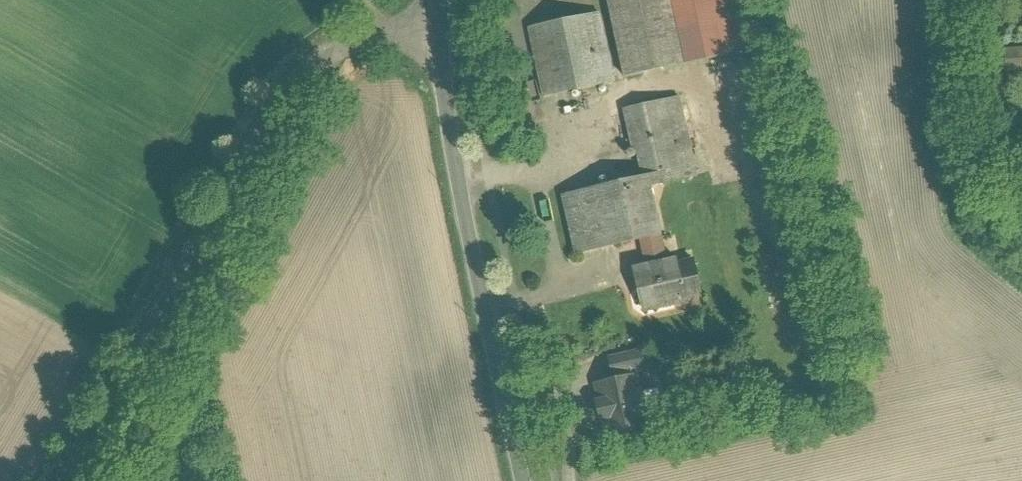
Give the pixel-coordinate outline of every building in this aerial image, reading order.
[(620,66),(712,45),(702,0),(605,0),(620,66)] [(606,64),(593,10),(524,27),(537,81),(606,64)] [(984,68),(1021,64),(1021,38),(982,41),(984,68)] [(704,171),(687,102),(620,119),(634,178),(563,195),(576,250),(635,236),(642,265),(624,270),(634,308),(701,292),(691,252),(672,257),(654,184),(704,171)] [(635,353),(599,358),(604,395),(589,397),(592,418),(599,417),(601,432),(645,426),(635,353)] [(641,388),(644,421),(660,420),(657,387),(641,388)]
